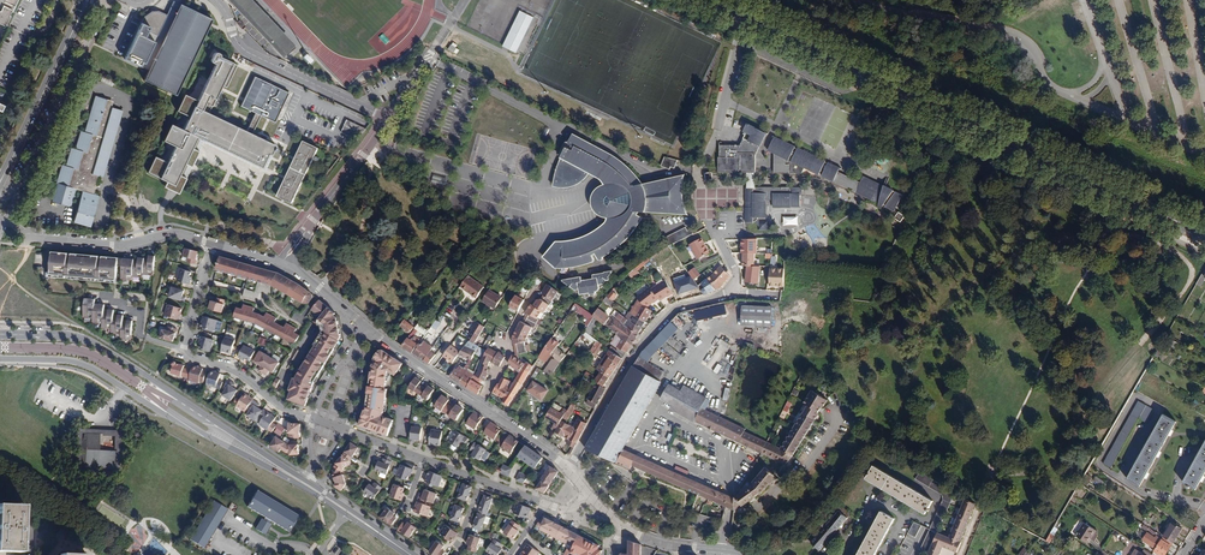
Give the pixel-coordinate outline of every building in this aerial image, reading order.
[(5,27),(10,16),(9,16),(12,10),(13,10),(18,0),(0,0),(0,24),(5,27)] [(296,39),(256,0),(230,0),(283,52),(296,39)] [(175,94),(211,20),(180,5),(177,12),(170,9),(157,35),(142,28),(139,34),(137,33),(127,54),(130,55),(128,60),(149,70),(144,80),(175,94)] [(518,10),(503,47),(518,53),(533,16),(518,10)] [(384,46),(387,43),(382,36),(378,39),(384,46)] [(457,48),(452,44),(448,49),(454,53),(457,48)] [(189,117),(182,130),(196,137),(246,162),(249,163),(261,169),(267,156),(270,157),(273,150),(274,151),(275,149),(274,148),(275,146),(252,134),(246,131),(203,111),(214,88),(217,83),(222,85),(232,63),(218,56),(196,102),(189,117)] [(275,122),(288,93),(254,77),(244,98),(241,106),(255,113),(260,115),(275,122)] [(216,85),(214,88),(243,102),(244,98),(216,85)] [(95,96),(88,120),(89,120),(85,133),(81,132),(75,150),(71,148),(65,166),(62,165),(56,184),(58,184),(53,202),(72,208),(77,191),(81,192),(73,223),(89,227),(98,196),(92,194),(98,176),(102,177),(122,110),(106,105),(108,99),(95,96)] [(177,111),(189,117),(196,102),(184,96),(177,111)] [(246,131),(252,134),(260,115),(255,113),(246,131)] [(362,134),(365,129),(348,120),(341,133),(353,139),(357,131),(362,134)] [(752,168),(756,168),(756,155),(756,148),(757,145),(760,146),(766,134),(767,135),(768,133),(749,124),(748,125),(749,126),(740,145),(719,144),(719,157),(718,157),(718,168),(722,168),(722,169),(752,170),(752,168)] [(196,137),(182,130),(170,125),(163,140),(176,146),(168,163),(155,157),(148,172),(166,182),(163,187),(178,193),(198,152),(190,148),(196,137)] [(557,167),(553,187),(557,189),(565,189),(570,188),(577,186),(582,182),(586,179),(589,175),(598,180),(600,181),(603,185),(601,186),(598,188),(595,191),(592,196),(591,200),(591,205),(592,210),(595,214),(600,217),(604,219),(607,219),(605,223),(601,226),(594,232),(584,237),(575,240),(566,242),(556,242),(542,257),(555,270),(566,269),(577,268),(585,266),(593,263),(594,263),(594,261),(594,260),(592,257),(595,256),(598,261),(599,262),(601,262),(603,261),(603,260),(603,259),(610,255),(618,249),(625,242),(634,233),(639,225),(642,220),(642,219),(641,218),(638,216),(638,214),(688,216),(686,210),(684,201),(683,192),(683,184),(685,175),(643,184),(637,177),(631,170),(623,163),(611,155),(573,134),(569,141),(568,144),(569,146),(574,148),(572,152),(565,149),(557,167)] [(822,176),(834,182),(840,169),(841,170),(841,168),(829,162),(828,163),(825,162),(826,161),(820,158),(820,156),(816,154),(815,156),(814,155),(815,153),(811,151),(810,153),(808,152),(809,150),(805,148),(804,150),(798,147),(798,149),(795,147),(796,146),(774,136),(773,137),(774,138),(768,150),(774,153),(785,158),(785,159),(784,159),(784,160),(784,161),(784,162),(784,163),(785,164),(786,165),(787,165),(788,166),(789,166),(789,165),(789,173),(802,173),(805,168),(819,175),(820,174),(822,175),(822,176)] [(292,204),(318,148),(304,141),(277,196),(292,204)] [(774,173),(789,173),(789,165),(789,166),(788,166),(787,165),(786,165),(785,164),(784,163),(784,162),(784,161),(784,160),(784,159),(785,159),(785,158),(774,153),(774,173)] [(675,168),(678,160),(665,156),(661,166),(670,169),(671,167),(675,168)] [(706,181),(713,180),(712,172),(705,173),(706,181)] [(860,185),(856,192),(877,202),(878,202),(880,203),(879,204),(883,206),(884,205),(886,205),(885,206),(895,211),(902,196),(894,191),(891,189),(888,187),(884,186),(884,187),(865,178),(861,185),(860,185)] [(746,189),(746,203),(747,203),(747,208),(746,208),(746,222),(747,222),(747,224),(753,223),(753,222),(757,222),(759,226),(759,230),(768,230),(768,221),(760,221),(758,219),(758,217),(764,217),(765,200),(773,200),(773,206),(791,206),(800,206),(801,196),(801,195),(801,187),(782,187),(782,188),(773,189),(773,190),(764,190),(764,189),(756,188),(756,187),(751,187),(747,187),(747,189),(746,189)] [(898,220),(901,222),(905,216),(899,212),(895,218),(898,220)] [(798,225),(798,216),(783,217),(783,226),(798,225)] [(690,235),(686,227),(665,237),(669,245),(690,235)] [(702,238),(690,244),(697,259),(709,252),(702,238)] [(755,253),(755,254),(757,254),(757,238),(747,239),(742,239),(742,253),(755,253)] [(199,251),(186,248),(184,257),(188,258),(187,262),(196,264),(199,251)] [(742,253),(741,253),(741,258),(744,258),(744,260),(743,266),(755,266),(755,254),(755,253),(742,253)] [(57,275),(59,255),(52,254),(50,275),(57,275)] [(57,275),(115,281),(117,260),(59,255),(57,275)] [(122,271),(121,279),(132,280),(133,277),(143,278),(143,275),(153,276),(155,257),(144,256),(144,259),(134,258),(133,261),(123,260),(122,266),(122,271)] [(264,270),(220,257),(217,269),(267,283),(273,285),(303,302),(305,303),(308,303),(312,298),(312,294),(309,292),(300,285),(278,273),(264,270)] [(636,268),(637,270),(650,260),(648,258),(636,268)] [(697,262),(690,265),(694,274),(700,270),(697,262)] [(711,276),(707,279),(716,290),(722,287),(731,275),(727,268),(725,270),(720,265),(716,270),(713,275),(711,276)] [(769,277),(770,277),(769,286),(774,286),(775,282),(780,282),(780,277),(784,277),(784,268),(770,268),(769,277)] [(178,281),(190,285),(192,277),(190,276),(191,272),(181,269),(178,281)] [(580,279),(580,275),(561,278),(561,279),(566,283),(566,284),(566,286),(568,286),(569,285),(577,291),(578,290),(578,293),(582,293),(585,296),(592,294),(594,291),(596,290),(598,287),(600,287),(606,279),(607,280),(608,279),(609,277),(608,276),(611,272),(611,270),(603,271),(603,272),(591,273),(592,277),(580,279)] [(760,272),(747,271),(746,281),(751,282),(751,284),(754,284),(755,282),(758,283),(760,272)] [(1202,274),(1196,284),(1200,286),(1204,279),(1204,275),(1202,274)] [(484,287),(468,275),(460,286),(477,298),(484,287)] [(543,280),(537,276),(533,284),(538,287),(539,285),(543,280)] [(784,286),(784,277),(780,277),(780,282),(775,282),(774,286),(784,286)] [(652,289),(661,300),(673,292),(665,278),(652,289)] [(691,290),(686,278),(674,282),(679,294),(691,290)] [(716,290),(707,279),(702,282),(709,293),(716,290)] [(546,296),(553,301),(559,291),(548,284),(545,289),(543,291),(544,295),(546,296)] [(529,290),(522,285),(519,290),(522,291),(525,293),(527,294),(529,290)] [(184,291),(172,287),(170,297),(185,302),(186,297),(183,296),(184,291)] [(647,307),(659,298),(652,289),(650,287),(638,296),(647,307)] [(503,297),(491,289),(484,300),(496,308),(503,297)] [(369,305),(372,307),(385,292),(382,290),(369,305)] [(607,297),(613,300),(617,294),(613,290),(607,296),(607,297)] [(376,311),(389,296),(385,292),(372,307),(376,311)] [(519,297),(516,295),(510,306),(519,311),(524,300),(521,298),(519,297)] [(553,301),(546,296),(543,300),(541,299),(538,299),(534,306),(542,312),(544,313),(550,305),(551,306),(553,303),(554,302),(553,301)] [(615,302),(613,300),(607,297),(604,300),(612,306),(615,302)] [(226,300),(217,298),(216,302),(212,301),(209,309),(222,313),(226,300)] [(121,339),(131,340),(133,321),(123,320),(124,316),(114,315),(114,310),(105,309),(105,305),(95,304),(96,300),(85,299),(83,318),(93,318),(92,323),(102,324),(102,328),(112,329),(111,334),(121,335),(121,339)] [(336,313),(320,300),(312,309),(321,317),(318,320),(318,323),(321,326),(323,332),(324,333),(314,345),(316,346),(297,376),(296,379),(294,378),(289,390),(291,391),(288,399),(305,406),(314,383),(340,341),(338,340),(341,337),(337,318),(334,315),(336,313)] [(637,314),(642,304),(640,302),(637,307),(636,307),(634,310),(635,310),(634,312),(637,314)] [(725,303),(693,309),(695,321),(727,315),(725,303)] [(542,321),(538,318),(542,312),(534,306),(531,304),(526,312),(527,313),(530,314),(527,319),(537,324),(539,325),(542,321)] [(633,314),(645,321),(652,310),(651,310),(647,307),(642,304),(637,314),(634,312),(633,314)] [(165,315),(180,320),(181,315),(180,315),(181,313),(182,309),(168,305),(165,315)] [(244,305),(243,310),(237,308),(234,317),(245,320),(256,323),(266,328),(276,334),(295,344),(300,336),(295,333),(297,329),(287,324),(285,328),(275,323),(277,319),(267,313),(265,317),(259,314),(254,313),(255,308),(244,305)] [(741,325),(772,327),(773,307),(743,305),(741,325)] [(594,315),(585,309),(582,314),(589,318),(592,320),(594,317),(593,316),(594,315)] [(593,316),(594,317),(601,322),(603,323),(607,318),(597,310),(594,315),(593,316)] [(623,338),(631,344),(632,344),(638,333),(624,325),(628,320),(625,317),(616,310),(612,314),(615,316),(608,326),(623,338)] [(629,311),(625,317),(628,320),(642,328),(645,321),(633,314),(629,311)] [(426,313),(419,323),(422,326),(430,316),(426,313)] [(401,325),(406,319),(407,318),(402,314),(392,326),(397,331),(401,325)] [(639,357),(647,362),(649,358),(684,322),(677,315),(642,351),(639,357)] [(218,320),(203,316),(202,321),(203,321),(202,323),(201,327),(215,331),(218,320)] [(594,317),(592,320),(590,323),(585,330),(590,334),(597,325),(598,326),(601,322),(594,317)] [(406,319),(401,325),(410,333),(415,327),(412,325),(409,322),(406,319)] [(441,322),(437,319),(432,326),(436,330),(441,322)] [(521,321),(517,330),(529,336),(533,327),(535,328),(537,324),(527,319),(525,323),(523,322),(521,321)] [(642,328),(628,320),(624,325),(638,333),(642,328)] [(479,322),(467,339),(469,341),(474,343),(474,344),(475,342),(480,335),(485,326),(479,322)] [(422,326),(419,323),(415,328),(418,329),(423,334),(425,335),(429,330),(422,326)] [(177,329),(169,327),(168,331),(163,329),(161,338),(174,341),(177,329)] [(527,339),(529,336),(517,330),(513,337),(514,344),(517,344),(518,349),(526,347),(525,342),(527,341),(527,339)] [(413,353),(422,340),(420,339),(413,335),(411,333),(402,346),(413,353)] [(622,358),(631,344),(623,338),(619,336),(617,334),(611,344),(612,345),(609,349),(610,350),(622,358)] [(480,335),(475,342),(486,348),(490,341),(480,335)] [(213,340),(201,336),(199,344),(201,344),(200,349),(210,352),(213,340)] [(235,339),(225,337),(225,338),(221,351),(231,354),(235,339)] [(256,342),(263,346),(267,341),(260,337),(256,342)] [(422,340),(413,353),(430,363),(437,354),(431,351),(434,347),(422,340)] [(718,361),(729,345),(723,340),(712,356),(718,361)] [(592,348),(599,352),(603,346),(596,341),(592,348)] [(577,343),(570,351),(574,354),(580,345),(577,343)] [(459,354),(461,352),(451,345),(443,356),(453,363),(457,357),(459,354)] [(244,346),(238,357),(245,360),(246,359),(250,361),(255,351),(244,346)] [(475,353),(476,351),(470,348),(465,346),(461,352),(459,354),(472,360),(475,353)] [(476,351),(475,353),(481,357),(486,350),(479,346),(476,351)] [(481,362),(483,362),(489,366),(490,361),(493,362),(499,352),(493,349),(490,348),(489,347),(488,349),(481,362)] [(550,353),(545,349),(539,357),(545,361),(550,353)] [(567,355),(558,349),(554,355),(557,357),(555,360),(553,359),(544,371),(551,375),(567,355)] [(397,373),(403,364),(382,350),(379,351),(374,359),(374,362),(371,365),(366,406),(359,425),(388,436),(394,420),(382,416),(384,411),(388,389),(386,389),(388,375),(390,376),(391,373),(393,374),(394,371),(397,373)] [(615,368),(622,358),(610,350),(604,360),(615,368)] [(506,357),(499,352),(493,362),(500,366),(506,357)] [(272,358),(264,353),(258,362),(261,365),(258,370),(262,372),(272,358)] [(273,372),(279,362),(278,362),(280,359),(280,357),(275,354),(273,354),(272,358),(262,372),(266,375),(270,370),(273,372)] [(510,364),(520,372),(525,364),(520,360),(517,358),(514,356),(513,355),(509,364),(510,364)] [(647,362),(639,357),(634,366),(660,381),(665,372),(647,362)] [(601,372),(609,377),(615,368),(604,360),(598,369),(601,372)] [(171,373),(186,377),(188,369),(184,368),(184,365),(176,363),(176,362),(175,361),(174,361),(173,361),(172,362),(172,363),(172,364),(173,365),(171,373)] [(487,375),(489,366),(483,362),(476,376),(483,380),(485,381),(487,375)] [(508,393),(504,398),(503,401),(508,405),(517,394),(523,383),(533,366),(527,362),(525,364),(520,372),(517,377),(511,388),(508,393)] [(717,374),(722,366),(718,363),(713,371),(717,374)] [(189,380),(199,383),(199,382),(200,378),(202,371),(203,369),(193,366),(192,370),(189,378),(189,380)] [(660,381),(634,366),(585,448),(590,450),(618,462),(618,463),(630,469),(632,465),(726,507),(728,494),(624,449),(662,382),(660,381)] [(460,383),(467,370),(463,368),(460,372),(456,369),(450,377),(460,383)] [(541,369),(538,368),(533,376),(535,377),(541,369)] [(467,370),(460,383),(467,387),(472,379),(474,374),(467,370)] [(206,385),(216,388),(217,387),(220,373),(210,371),(206,385)] [(585,374),(588,376),(594,380),(595,381),(597,378),(587,371),(585,374)] [(597,383),(603,387),(609,377),(601,372),(597,378),(595,381),(597,383)] [(476,376),(474,374),(472,379),(480,384),(483,380),(476,376)] [(416,377),(409,388),(414,391),(415,391),(418,393),(423,387),(419,384),(421,381),(416,377)] [(501,396),(504,398),(508,393),(511,388),(506,385),(508,380),(503,377),(502,377),(499,383),(498,383),(492,394),(499,399),(501,396)] [(480,384),(472,379),(467,387),(478,394),(483,386),(480,384)] [(548,390),(534,381),(528,391),(542,400),(548,390)] [(235,384),(231,382),(222,395),(231,401),(238,390),(233,387),(235,384)] [(603,387),(597,383),(589,399),(597,404),(605,389),(603,387)] [(767,442),(768,442),(745,431),(746,428),(706,409),(702,407),(707,398),(685,385),(682,390),(669,384),(661,399),(672,406),(671,409),(694,422),(695,421),(761,453),(767,442)] [(427,389),(423,387),(418,393),(422,396),(427,400),(434,390),(429,386),(427,389)] [(767,442),(761,453),(786,464),(790,459),(793,455),(828,400),(812,390),(804,403),(808,405),(781,448),(768,442),(767,442)] [(236,406),(245,412),(246,411),(249,406),(252,402),(253,400),(253,399),(245,393),(236,406)] [(449,400),(442,395),(435,406),(445,413),(450,406),(447,404),(449,400)] [(711,400),(707,398),(702,407),(706,409),(711,400)] [(586,404),(594,408),(597,404),(589,399),(586,404)] [(792,403),(788,401),(783,410),(788,412),(792,403)] [(1154,409),(1138,401),(1103,463),(1111,468),(1139,419),(1146,423),(1154,409)] [(256,402),(252,408),(247,415),(256,421),(259,416),(263,411),(258,407),(260,405),(256,402)] [(454,409),(450,406),(445,413),(456,420),(464,410),(456,405),(454,409)] [(557,429),(561,421),(565,414),(567,410),(564,409),(561,413),(559,412),(552,407),(547,417),(556,422),(553,427),(557,429)] [(573,410),(570,408),(564,418),(567,420),(573,410)] [(267,412),(263,410),(259,416),(263,419),(267,412)] [(475,430),(483,417),(474,411),(466,424),(475,430)] [(259,424),(267,430),(268,429),(272,432),(275,427),(277,425),(273,423),(276,418),(267,412),(259,424)] [(1176,421),(1163,414),(1156,427),(1155,426),(1132,465),(1134,466),(1127,479),(1140,486),(1176,421)] [(568,438),(570,439),(577,443),(587,423),(578,419),(574,427),(568,438)] [(555,431),(568,438),(574,427),(561,421),(557,429),(555,431)] [(420,440),(422,428),(423,423),(413,422),(412,426),(410,442),(414,443),(415,439),(420,440)] [(484,433),(494,440),(500,431),(496,428),(497,427),(494,425),(491,422),(484,433)] [(295,423),(290,423),(288,433),(290,433),(290,437),(299,439),(301,424),(295,423)] [(440,446),(443,431),(431,429),(429,445),(434,445),(440,446)] [(457,431),(450,442),(454,444),(458,447),(460,444),(464,446),(468,439),(457,431)] [(510,435),(506,433),(498,445),(501,448),(510,435)] [(99,435),(85,434),(79,449),(84,467),(98,469),(114,468),(115,452),(98,451),(99,435)] [(514,437),(510,435),(501,448),(511,454),(519,442),(513,438),(514,437)] [(288,445),(285,443),(281,440),(276,436),(270,446),(279,452),(281,449),(287,452),(289,453),(289,455),(299,455),(298,444),(288,445)] [(577,443),(570,439),(567,444),(572,446),(574,447),(577,443)] [(1182,482),(1196,490),(1204,473),(1204,441),(1182,482)] [(343,455),(350,460),(355,453),(356,454),(360,448),(351,443),(343,455)] [(486,450),(475,443),(470,450),(474,452),(472,455),(473,456),(475,457),(480,460),(486,450)] [(542,458),(526,446),(519,456),(535,467),(542,458)] [(333,470),(341,472),(346,466),(348,467),(351,461),(350,460),(343,455),(336,463),(337,464),(333,468),(333,470)] [(385,459),(384,458),(382,462),(379,461),(378,462),(377,466),(376,470),(387,474),(392,461),(390,461),(385,459)] [(406,467),(401,465),(397,476),(407,480),(409,476),(410,476),(413,469),(406,467)] [(499,473),(508,477),(512,468),(503,465),(499,473)] [(551,482),(552,483),(558,472),(554,469),(555,468),(551,465),(543,477),(551,482)] [(934,500),(874,465),(866,478),(926,514),(934,500)] [(777,477),(766,467),(749,487),(737,495),(734,497),(734,506),(732,509),(734,510),(736,511),(756,497),(755,496),(759,493),(761,494),(777,477)] [(336,481),(337,483),(335,485),(342,490),(346,484),(343,474),(342,475),(341,472),(333,470),(332,472),(335,481),(336,481)] [(443,476),(429,471),(427,477),(426,477),(425,481),(439,487),(443,476)] [(955,492),(920,471),(915,479),(942,495),(943,500),(930,528),(938,532),(955,492)] [(515,480),(523,484),(528,476),(519,472),(515,480)] [(543,477),(542,476),(539,480),(540,481),(536,488),(545,493),(549,486),(549,485),(551,482),(543,477)] [(1106,482),(1096,476),(1093,480),(1103,487),(1106,482)] [(382,487),(375,483),(373,486),(370,484),(369,485),(367,488),(365,492),(374,498),(377,495),(382,487)] [(404,488),(394,484),(390,496),(402,500),(403,496),(404,493),(403,493),(404,488)] [(472,487),(463,484),(458,498),(466,501),(472,487)] [(652,493),(642,487),(641,489),(642,490),(651,495),(652,493)] [(433,503),(437,494),(425,490),(423,495),(420,494),(419,498),(425,500),(433,503)] [(257,491),(247,507),(264,518),(263,521),(261,519),(254,529),(264,535),(270,525),(269,524),(270,522),(288,533),(298,517),(257,491)] [(485,495),(478,513),(487,516),(494,495),(493,494),(491,498),(485,495)] [(964,499),(949,537),(937,534),(928,553),(932,554),(940,554),(942,548),(957,554),(976,504),(964,499)] [(424,504),(417,502),(414,511),(428,516),(431,507),(424,504)] [(213,503),(188,541),(202,549),(226,511),(213,503)] [(531,508),(517,503),(513,513),(527,518),(531,508)] [(0,505),(0,552),(20,552),(23,506),(0,505)] [(464,508),(456,505),(450,519),(459,522),(464,508)] [(631,510),(628,506),(620,515),(619,516),(624,519),(631,510)] [(391,510),(387,507),(380,517),(392,525),(397,518),(393,516),(395,513),(395,512),(391,510)] [(839,511),(837,510),(835,512),(836,514),(828,523),(823,519),(819,523),(824,528),(811,542),(820,550),(848,517),(839,510),(839,511)] [(882,511),(858,554),(875,554),(895,518),(882,511)] [(487,516),(478,513),(473,528),(482,530),(484,523),(488,524),(490,518),(487,516)] [(545,518),(542,516),(536,526),(540,529),(545,518)] [(554,522),(545,518),(540,529),(539,529),(548,534),(554,522)] [(512,521),(510,520),(501,531),(510,537),(516,529),(514,527),(517,524),(512,521)] [(406,525),(403,523),(398,530),(409,537),(416,527),(412,525),(409,522),(408,522),(406,525)] [(442,522),(436,531),(448,540),(454,531),(442,522)] [(562,526),(554,522),(548,534),(556,538),(562,526)] [(1096,530),(1084,522),(1076,535),(1087,543),(1096,530)] [(1181,530),(1171,523),(1163,536),(1173,543),(1181,530)] [(571,531),(562,526),(556,538),(564,543),(571,531)] [(1058,529),(1054,526),(1046,539),(1046,541),(1050,543),(1058,529)] [(482,535),(472,531),(468,541),(470,542),(469,546),(477,549),(482,535)] [(579,535),(571,531),(564,543),(573,547),(579,535)] [(1155,549),(1161,553),(1164,554),(1165,554),(1171,545),(1162,539),(1161,539),(1156,536),(1154,538),(1147,533),(1143,540),(1156,548),(1155,549)] [(494,539),(487,550),(493,554),(498,554),(499,553),(502,550),(499,548),(501,544),(494,539)] [(621,554),(641,554),(641,544),(638,543),(637,543),(629,540),(629,554),(621,554)] [(437,541),(429,552),(431,553),(434,554),(443,554),(445,552),(441,550),(443,546),(437,541)] [(528,544),(522,553),(525,554),(538,554),(540,553),(528,544)]
